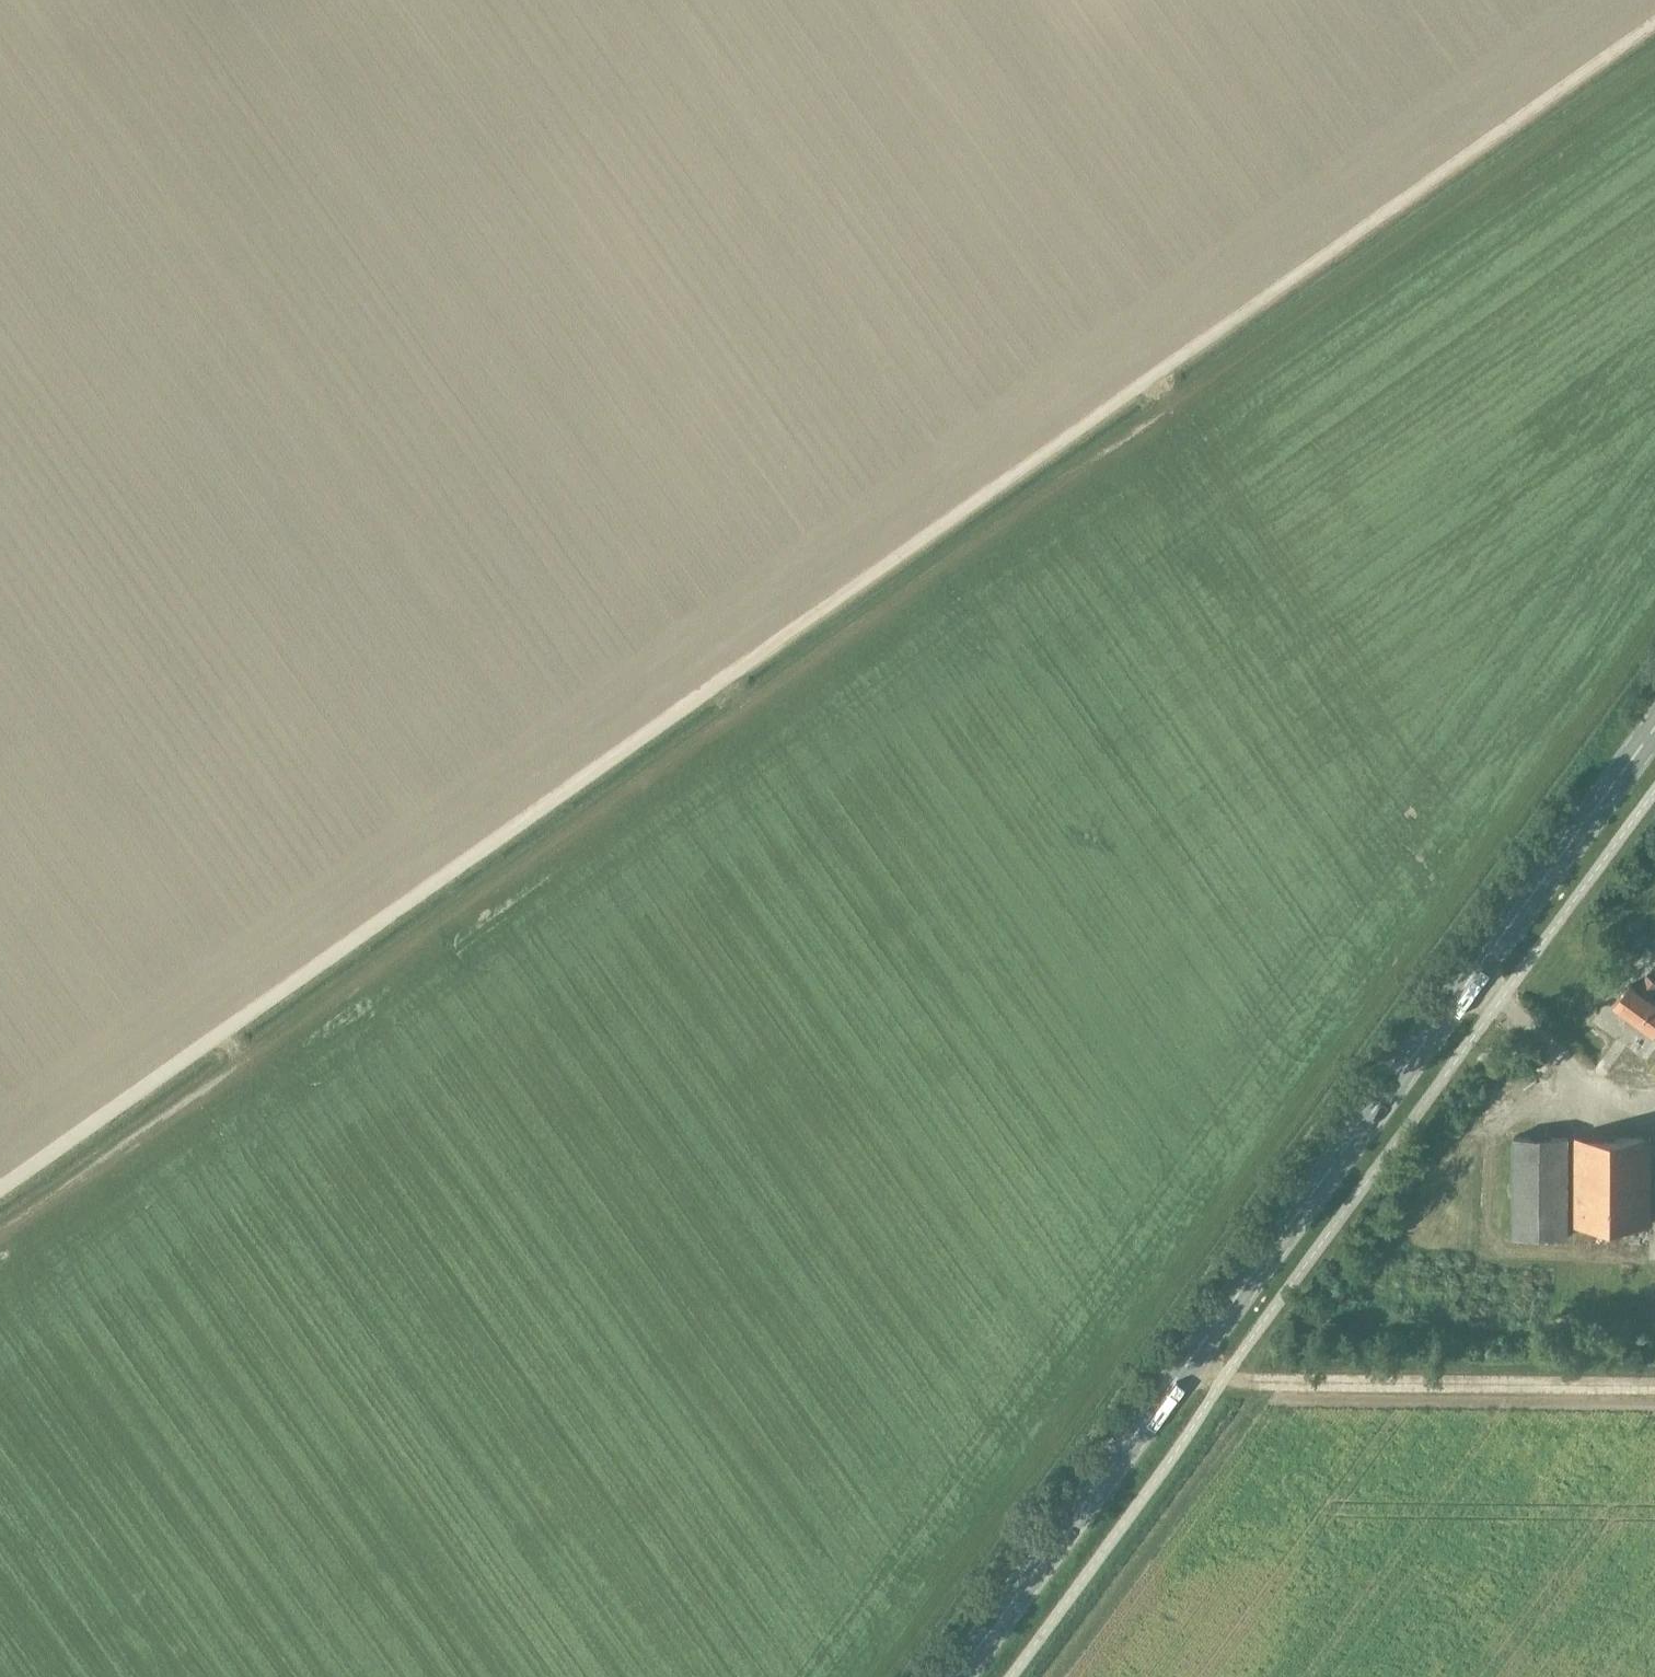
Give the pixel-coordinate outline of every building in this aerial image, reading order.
[(1653,1032),(1654,1029),(1654,1002),(1648,996),(1654,988),(1654,979),(1647,973),(1636,987),(1630,982),(1614,1003),(1653,1032)] [(1568,1236),(1568,1137),(1514,1136),(1514,1236),(1568,1236)] [(1650,1224),(1650,1137),(1574,1137),(1573,1223),(1650,1224)]
